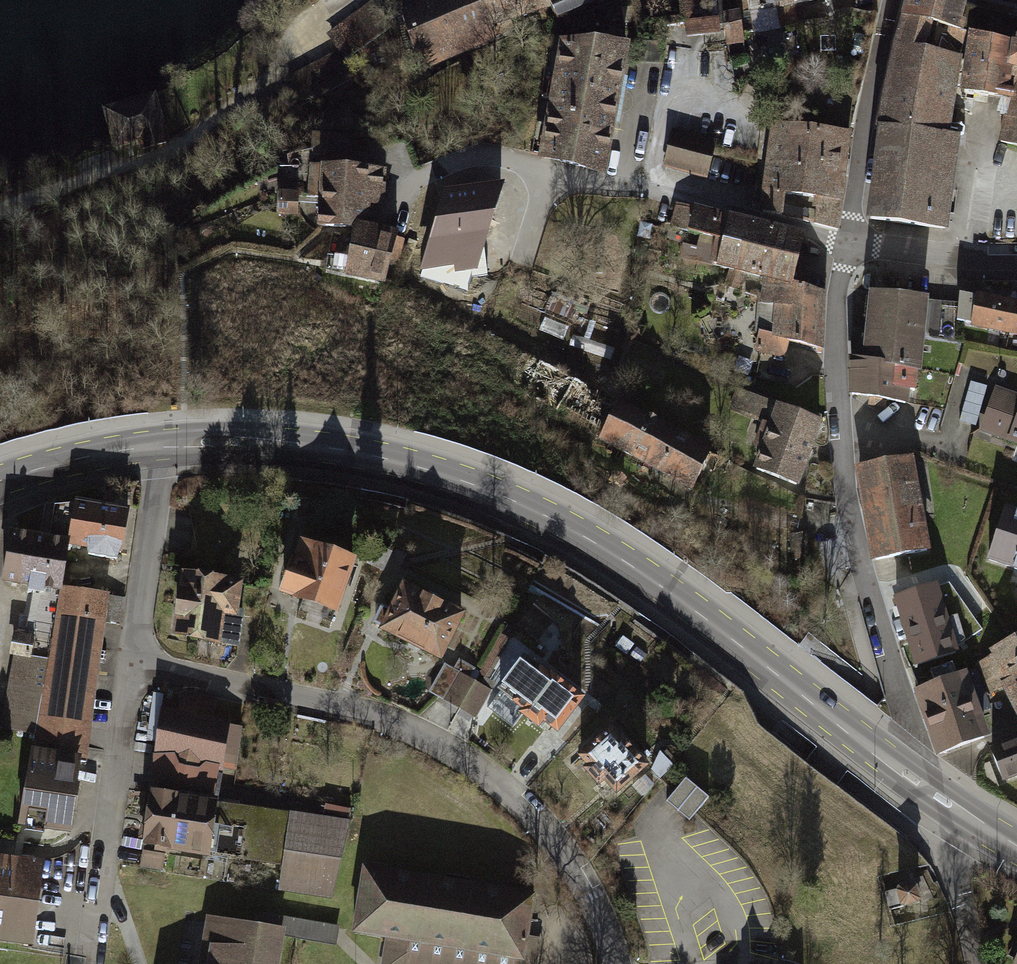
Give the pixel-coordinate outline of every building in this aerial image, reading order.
[(405,19),(425,72),(502,40),(498,30),(486,0),(451,0),(405,19)] [(498,30),(554,9),(551,0),(486,0),(498,30)] [(554,9),(558,19),(603,0),(551,0),(554,9)] [(778,0),(738,0),(741,16),(727,18),(730,46),(745,45),(745,34),(756,32),(759,52),(784,45),(782,27),(800,24),(798,9),(780,13),(778,0)] [(780,13),(798,9),(838,0),(778,0),(780,13)] [(910,21),(945,29),(952,31),(1016,45),(1016,21),(965,10),(968,0),(915,0),(910,21)] [(363,9),(324,37),(342,62),(381,34),(363,9)] [(688,38),(718,34),(721,19),(687,23),(688,38)] [(960,141),(947,138),(960,61),(973,64),(975,49),(950,43),(952,31),(910,21),(886,132),(893,133),(878,224),(948,232),(960,141)] [(952,31),(950,43),(975,49),(973,64),(969,95),(1013,103),(1016,87),(1016,75),(1012,74),(1016,47),(1016,45),(952,31)] [(633,47),(562,45),(543,161),(610,179),(633,47)] [(1013,103),(1003,145),(1016,148),(1016,87),(1013,103)] [(155,97),(102,111),(114,147),(142,141),(145,151),(168,145),(155,97)] [(762,214),(786,217),(788,203),(820,207),(817,226),(838,228),(841,206),(851,135),(774,125),(762,214)] [(710,180),(720,142),(698,136),(674,130),(664,168),(690,175),(710,180)] [(358,138),(313,135),(312,155),(357,158),(358,138)] [(320,200),(322,167),(310,167),(308,199),(320,200)] [(388,171),(322,167),(320,200),(318,228),(355,231),(355,228),(358,225),(371,228),(372,207),(386,208),(388,171)] [(515,241),(530,192),(487,179),(472,229),(515,241)] [(299,196),(280,195),(279,217),(298,218),(299,196)] [(464,225),(418,210),(408,241),(454,256),(464,225)] [(769,282),(795,288),(807,239),(699,212),(693,239),(719,246),(714,268),(769,282)] [(371,228),(358,225),(355,228),(355,231),(355,233),(347,274),(388,282),(400,234),(374,228),(371,228)] [(823,353),(826,295),(795,288),(769,282),(765,305),(778,309),(776,338),(761,334),(757,352),(785,360),(790,342),(823,353)] [(1013,332),(1016,310),(1016,298),(977,291),(977,296),(960,291),(959,303),(958,317),(972,319),(972,324),(1013,332)] [(922,333),(925,299),(870,293),(864,355),(919,365),(922,333)] [(959,303),(925,299),(922,333),(956,340),(958,317),(959,303)] [(852,393),(906,404),(908,384),(916,384),(919,365),(864,355),(850,351),(852,393)] [(538,366),(527,389),(603,425),(614,402),(538,366)] [(1014,446),(1016,437),(1016,382),(1006,379),(986,437),(1014,446)] [(822,424),(738,391),(729,411),(766,426),(756,450),(763,453),(757,468),(798,485),(822,424)] [(690,485),(710,447),(621,401),(601,438),(690,485)] [(945,557),(928,457),(868,468),(886,567),(945,557)] [(50,532),(14,526),(5,578),(29,583),(27,591),(33,592),(29,615),(21,613),(18,631),(14,630),(11,652),(17,653),(5,724),(40,730),(61,585),(69,540),(75,497),(55,502),(50,532)] [(127,505),(75,497),(69,540),(87,543),(89,553),(115,558),(121,548),(127,505)] [(1000,501),(981,554),(1016,566),(1016,507),(1000,501)] [(350,555),(301,539),(284,589),(333,606),(350,555)] [(236,578),(179,569),(171,632),(238,646),(242,609),(232,607),(236,578)] [(462,611),(402,580),(380,625),(439,655),(462,611)] [(126,595),(61,585),(40,730),(37,749),(84,755),(104,620),(122,622),(126,595)] [(553,620),(533,604),(518,624),(537,639),(553,620)] [(988,657),(1005,691),(1016,686),(1016,688),(1016,643),(988,657)] [(546,672),(522,653),(497,686),(522,705),(519,709),(536,722),(541,716),(556,727),(582,693),(549,668),(546,672)] [(490,690),(445,663),(429,691),(474,715),(490,690)] [(979,675),(923,695),(944,754),(1000,734),(979,675)] [(226,719),(161,708),(153,753),(219,764),(226,719)] [(647,763),(620,732),(618,734),(609,724),(577,753),(585,762),(582,765),(597,782),(603,778),(614,791),(647,763)] [(1001,749),(1013,781),(1016,780),(1016,743),(1001,749)] [(241,747),(230,746),(228,770),(239,771),(241,747)] [(79,759),(32,752),(21,819),(67,826),(79,759)] [(708,797),(685,777),(666,799),(689,818),(708,797)] [(140,841),(204,852),(213,799),(149,789),(140,841)] [(280,863),(288,811),(213,799),(204,852),(280,863)] [(330,896),(346,821),(288,811),(280,863),(277,887),(330,896)] [(0,855),(0,942),(38,947),(50,862),(0,855)] [(362,866),(352,930),(388,935),(383,963),(519,963),(531,894),(362,866)] [(898,900),(902,902),(917,898),(919,893),(915,880),(910,877),(896,881),(894,887),(898,900)] [(285,930),(208,915),(199,963),(278,963),(285,930)] [(302,940),(340,941),(341,923),(302,923),(302,940)]
